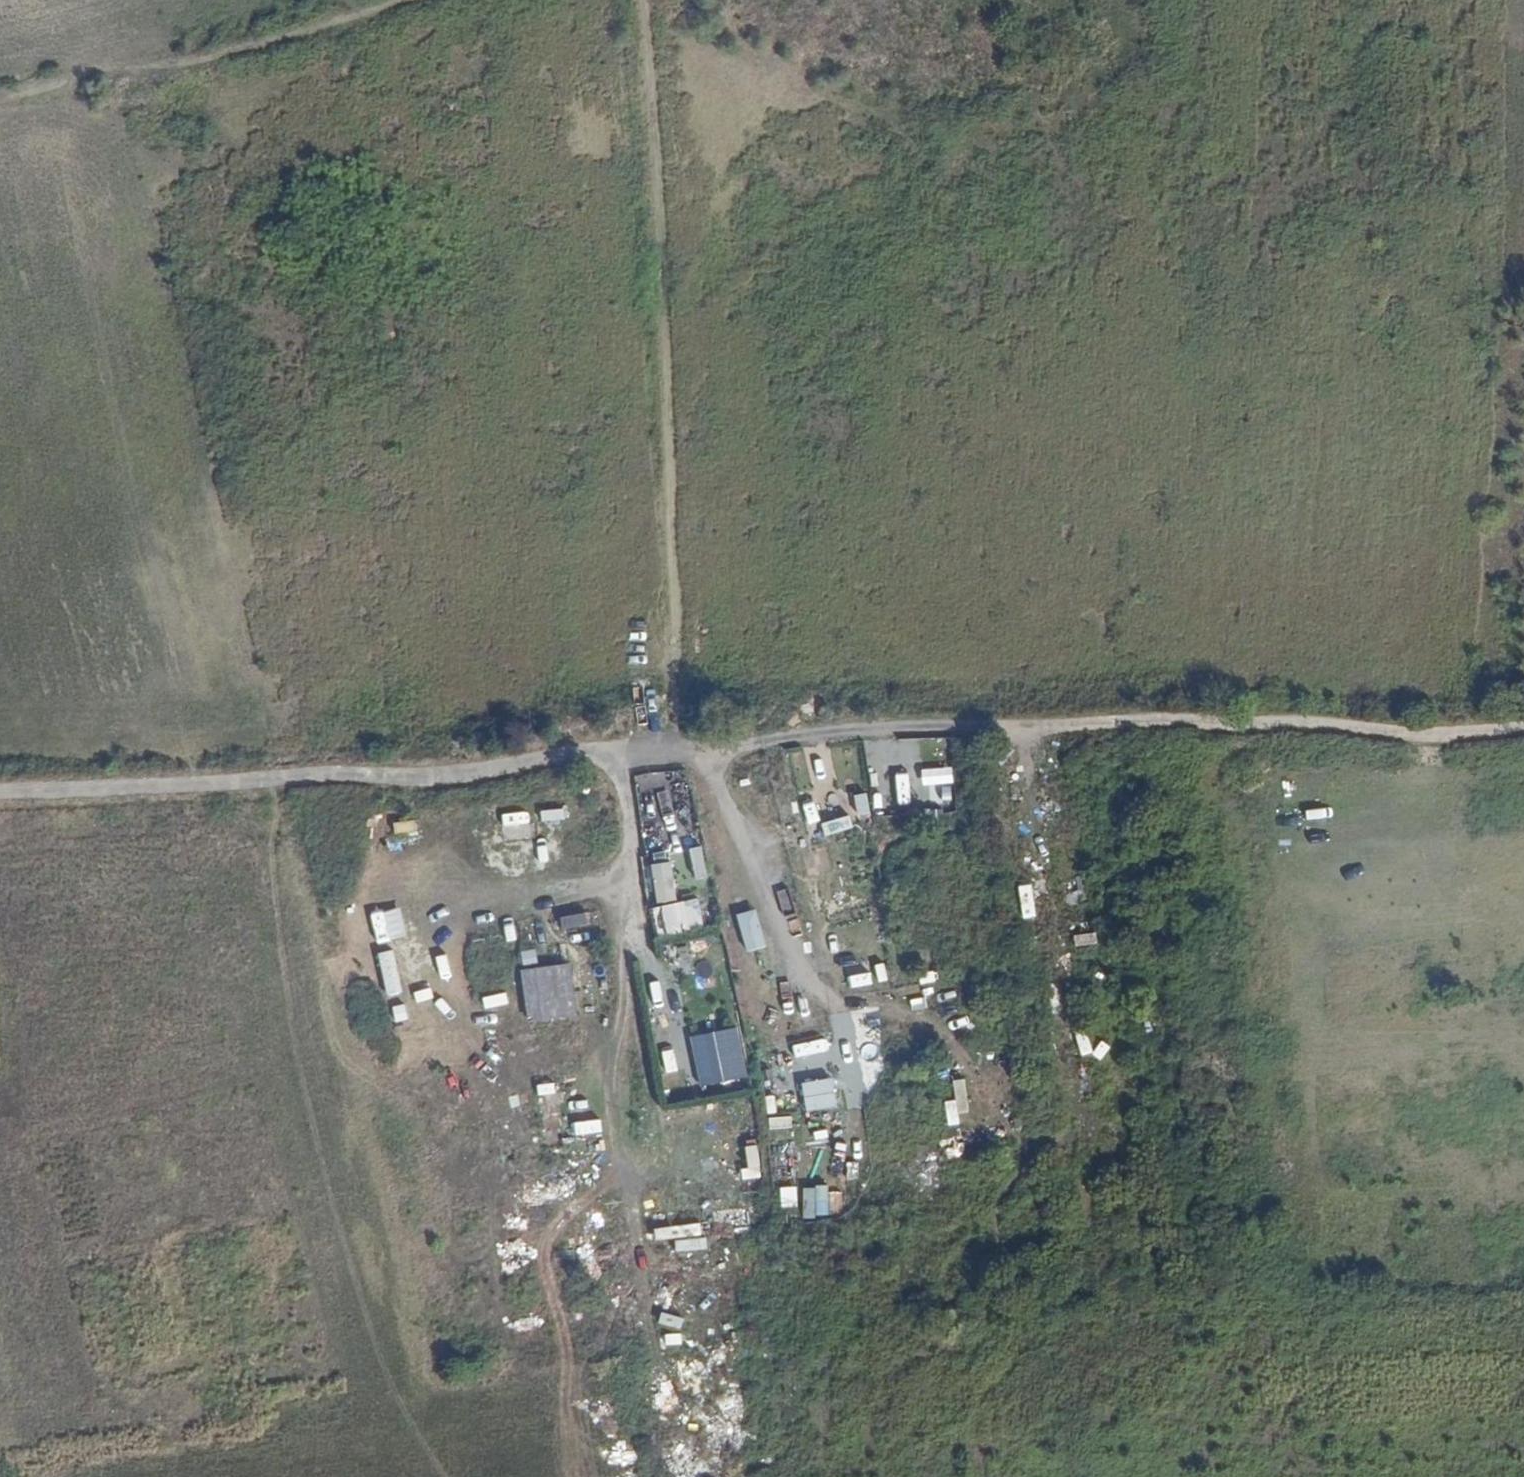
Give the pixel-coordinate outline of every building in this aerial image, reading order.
[(928,768),(896,770),(897,801),(930,800),(928,768)] [(937,769),(937,795),(949,795),(949,769),(937,769)] [(541,811),(542,822),(566,820),(565,808),(541,811)] [(528,825),(503,828),(504,840),(529,837),(528,825)] [(804,850),(806,876),(829,874),(827,848),(804,850)] [(702,921),(698,900),(678,904),(671,863),(653,866),(660,912),(655,913),(657,928),(702,921)] [(1070,907),(1091,905),(1088,875),(1067,878),(1070,907)] [(587,913),(560,916),(562,931),(589,928),(587,913)] [(524,967),(526,1021),(577,1019),(575,965),(524,967)] [(750,1080),(736,1028),(689,1041),(703,1093),(750,1080)] [(780,1091),(809,1086),(804,1057),(775,1063),(780,1091)] [(956,1100),(946,1101),(949,1126),(967,1123),(961,1080),(954,1081),(956,1100)]
